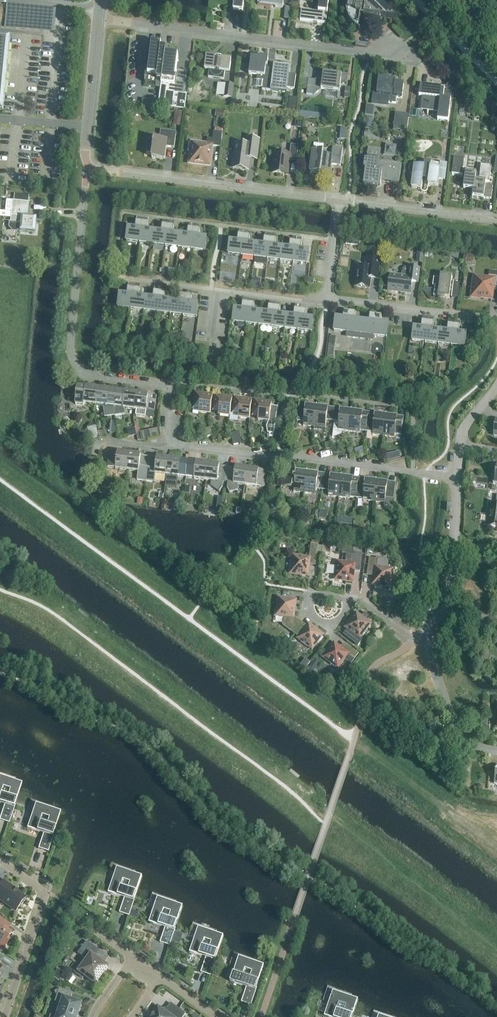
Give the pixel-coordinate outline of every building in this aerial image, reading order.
[(234,5),(233,10),(243,12),(244,0),(232,0),(234,5)] [(284,0),(262,0),(261,5),(257,5),(283,8),(284,0)] [(329,0),(320,0),(318,13),(301,11),(300,21),(326,24),(327,14),(329,0)] [(378,0),(347,0),(346,2),(346,6),(346,9),(346,12),(347,16),(348,19),(350,22),(352,25),(354,27),(357,29),(360,31),(358,29),(359,26),(360,16),(363,17),(380,22),(380,21),(380,17),(397,20),(378,0)] [(40,27),(41,13),(12,10),(11,24),(40,27)] [(10,38),(0,37),(0,111),(3,111),(10,38)] [(148,63),(146,83),(146,84),(147,81),(151,81),(151,80),(157,81),(158,77),(161,57),(166,58),(166,55),(167,50),(161,49),(162,45),(152,44),(150,64),(149,64),(149,63),(148,63)] [(158,77),(157,81),(162,82),(159,109),(169,110),(169,109),(186,111),(188,95),(187,95),(185,95),(188,73),(187,73),(179,72),(177,74),(176,74),(179,56),(166,55),(166,58),(161,57),(158,77)] [(229,73),(231,60),(206,57),(204,70),(209,70),(208,78),(224,80),(225,72),(229,73)] [(296,75),(289,75),(290,67),(274,65),(273,71),(267,70),(268,59),(260,57),(260,59),(251,58),(250,65),(248,65),(246,66),(245,67),(245,69),(246,71),(248,72),(249,72),(249,75),(258,76),(257,81),(263,82),(262,90),(287,93),(287,88),(294,89),(296,75)] [(348,75),(336,73),(336,74),(323,73),(323,75),(321,90),(339,92),(341,84),(347,85),(348,75)] [(321,90),(323,75),(315,80),(308,79),(306,94),(314,95),(321,90)] [(388,105),(388,103),(396,104),(397,98),(402,99),(404,85),(395,84),(396,81),(379,79),(377,94),(373,93),(372,103),(388,105)] [(235,86),(225,84),(223,97),(233,98),(235,86)] [(445,89),(420,86),(419,97),(423,98),(422,110),(438,112),(437,121),(448,122),(451,95),(445,89)] [(291,98),(289,116),(296,117),(298,99),(291,98)] [(470,115),(471,108),(460,107),(459,114),(470,115)] [(215,117),(224,118),(225,111),(216,110),(215,117)] [(174,125),(182,127),(184,114),(175,113),(174,125)] [(410,116),(396,114),(395,127),(408,128),(410,116)] [(174,148),(176,133),(161,131),(159,141),(154,140),(154,142),(148,142),(147,155),(152,156),(152,158),(165,160),(166,147),(174,148)] [(212,147),(221,148),(223,133),(214,132),(213,139),(208,139),(207,145),(189,143),(188,152),(191,152),(190,163),(209,166),(212,147)] [(257,155),(259,140),(247,139),(246,146),(236,145),(233,167),(249,169),(251,154),(257,155)] [(386,155),(396,156),(398,145),(387,144),(386,155)] [(297,162),(299,146),(291,145),(290,155),(275,154),(272,174),(287,176),(289,161),(297,162)] [(323,152),(313,151),(313,153),(309,153),(309,157),(309,159),(310,161),(311,163),(310,173),(320,174),(319,177),(329,179),(331,165),(340,166),(343,149),(333,148),(332,156),(323,155),(323,152)] [(401,164),(380,162),(378,161),(378,159),(367,157),(366,160),(365,160),(364,169),(365,169),(363,185),(380,188),(382,177),(392,178),(391,183),(399,184),(401,164)] [(475,174),(465,173),(463,172),(464,160),(454,158),(452,174),(465,176),(463,189),(473,190),(472,199),(473,199),(473,197),(484,199),(484,198),(491,199),(493,186),(485,185),(486,182),(489,183),(491,167),(481,165),(480,174),(476,174),(476,173),(475,173),(475,174)] [(429,180),(428,185),(438,186),(439,179),(445,180),(447,164),(440,163),(439,169),(431,168),(431,163),(424,162),(424,167),(414,166),(414,167),(413,167),(410,168),(409,170),(410,173),(412,175),(413,175),(411,188),(421,189),(423,179),(429,180)] [(28,217),(30,203),(13,201),(11,223),(17,223),(16,232),(35,233),(37,218),(28,217)] [(140,243),(143,219),(137,218),(135,230),(128,229),(126,242),(140,243)] [(149,219),(143,219),(140,243),(153,245),(154,232),(147,231),(149,219)] [(168,226),(166,247),(179,248),(180,235),(173,234),(175,223),(169,222),(168,226)] [(166,247),(168,226),(162,226),(161,233),(154,232),(153,245),(166,247)] [(192,250),(194,230),(188,229),(187,236),(180,235),(179,248),(192,250)] [(200,231),(194,230),(192,250),(205,252),(207,239),(199,238),(200,231)] [(268,260),(270,239),(270,235),(265,234),(264,239),(263,246),(256,245),(255,258),(268,260)] [(242,256),(244,236),(238,235),(237,243),(230,242),(228,255),(242,256)] [(255,258),(256,245),(249,244),(250,237),(244,236),(242,256),(255,258)] [(296,243),(293,263),(307,265),(308,252),(301,251),(303,239),(297,238),(296,243)] [(281,261),(282,248),(275,247),(276,240),(270,239),(268,260),(281,261)] [(293,263),(296,243),(290,242),(289,249),(282,248),(281,261),(293,263)] [(379,272),(381,260),(367,258),(366,268),(358,267),(356,287),(369,289),(371,271),(379,272)] [(418,283),(420,269),(409,268),(407,268),(405,268),(403,269),(402,273),(401,275),(401,277),(390,276),(390,278),(386,277),(384,288),(385,288),(385,287),(389,287),(388,291),(410,294),(412,282),(418,283)] [(494,272),(493,280),(475,278),(474,288),(472,288),(471,298),(480,299),(481,298),(491,299),(493,286),(496,287),(496,273),(494,272)] [(451,284),(452,277),(440,275),(440,280),(434,279),(434,286),(435,286),(433,297),(449,299),(450,296),(452,296),(451,298),(452,298),(452,297),(458,298),(460,284),(454,283),(454,282),(453,282),(453,284),(451,284)] [(260,287),(261,278),(253,278),(252,286),(260,287)] [(274,281),(265,280),(264,290),(273,290),(274,281)] [(131,310),(134,285),(129,284),(127,296),(120,295),(118,308),(131,310)] [(140,286),(134,285),(131,310),(144,311),(146,298),(139,297),(140,286)] [(157,313),(160,293),(160,288),(155,287),(153,299),(146,298),(144,311),(157,313)] [(198,305),(191,304),(192,292),(187,292),(186,296),(183,316),(197,318),(198,305)] [(170,315),(172,302),(165,301),(166,294),(160,293),(157,313),(170,315)] [(183,316),(186,296),(180,295),(179,303),(172,302),(170,315),(183,316)] [(246,324),(249,299),(243,299),(242,310),(234,309),(233,322),(246,324)] [(255,300),(249,299),(246,324),(259,326),(261,313),(253,312),(255,300)] [(272,327),(274,307),(275,303),(269,302),(268,314),(261,313),(259,326),(272,327)] [(298,331),(301,306),(295,305),(294,317),(287,316),(285,329),(298,331)] [(307,307),(301,306),(298,331),(311,332),(313,319),(305,319),(307,307)] [(285,329),(287,316),(279,315),(280,308),(274,307),(272,327),(285,329)] [(382,317),(376,316),(370,315),(369,323),(362,322),(355,321),(356,314),(344,312),(343,319),(336,318),(334,331),(347,333),(347,337),(373,340),(373,336),(387,338),(388,325),(381,324),(382,317)] [(425,343),(428,318),(423,317),(421,329),(414,328),(412,341),(425,343)] [(434,319),(428,318),(425,343),(438,344),(440,331),(433,331),(434,319)] [(459,334),(460,327),(460,322),(455,321),(454,326),(451,346),(465,348),(465,347),(471,348),(472,338),(466,337),(466,335),(459,334)] [(451,346),(454,326),(448,325),(447,332),(440,331),(438,344),(451,346)] [(334,358),(336,337),(330,337),(327,357),(334,358)] [(96,403),(98,389),(86,387),(86,388),(78,387),(76,405),(84,406),(84,404),(96,405),(96,403)] [(116,405),(117,392),(110,391),(110,390),(98,389),(96,403),(96,405),(103,406),(105,418),(114,416),(116,405)] [(135,410),(137,394),(125,392),(125,393),(117,392),(116,405),(114,416),(125,415),(124,409),(135,410)] [(155,412),(157,397),(149,396),(149,395),(137,394),(135,410),(137,411),(136,416),(145,417),(146,412),(147,412),(147,411),(155,412)] [(199,413),(211,414),(213,395),(202,394),(201,398),(195,397),(193,409),(199,410),(199,413)] [(219,415),(230,417),(233,398),(221,396),(221,400),(214,399),(213,411),(219,412),(219,415)] [(239,418),(250,419),(252,400),(241,399),(240,403),(234,402),(232,414),(239,415),(239,418)] [(267,427),(268,433),(274,434),(277,410),(271,409),(272,403),(260,401),(260,405),(254,404),(252,417),(258,417),(258,420),(269,421),(267,427)] [(314,428),(317,408),(306,406),(306,407),(299,406),(297,421),(304,422),(303,426),(314,428)] [(333,422),(334,410),(317,408),(314,428),(325,429),(326,421),(333,422)] [(349,432),(351,412),(334,410),(333,422),(334,422),(332,438),(348,433),(348,432),(349,432)] [(366,433),(369,414),(351,412),(349,432),(360,433),(360,432),(366,433)] [(383,436),(386,416),(369,414),(366,433),(373,433),(372,435),(383,436)] [(401,436),(403,421),(397,420),(397,418),(386,416),(383,436),(395,438),(395,435),(401,436)] [(117,432),(114,421),(111,422),(109,434),(117,432)] [(89,437),(98,435),(96,426),(91,423),(87,428),(89,437)] [(127,429),(129,436),(136,435),(134,427),(127,429)] [(161,437),(159,429),(140,433),(140,434),(142,440),(161,437)] [(242,444),(239,432),(230,434),(233,446),(242,444)] [(127,471),(129,454),(118,453),(118,454),(110,453),(108,468),(116,469),(127,471)] [(400,459),(399,453),(386,456),(387,462),(400,459)] [(146,481),(149,457),(141,457),(141,456),(129,454),(127,471),(138,472),(137,480),(146,481)] [(166,476),(168,459),(157,458),(149,457),(146,481),(156,483),(156,482),(165,483),(166,476)] [(186,478),(188,462),(180,461),(168,459),(166,476),(165,486),(177,488),(178,477),(186,478)] [(206,481),(208,464),(196,463),(188,462),(186,478),(194,479),(206,481)] [(226,483),(227,467),(220,466),(208,464),(206,481),(211,481),(211,487),(219,493),(223,488),(223,482),(226,483)] [(245,486),(247,469),(236,468),(235,468),(227,467),(226,483),(228,483),(227,488),(233,489),(233,484),(245,486)] [(259,471),(247,469),(245,486),(257,487),(265,488),(267,472),(259,471)] [(294,492),(305,493),(307,474),(296,472),(296,474),(290,473),(289,475),(283,474),(282,487),(294,489),(294,492)] [(323,491),(324,476),(307,474),(305,493),(316,495),(316,490),(323,491)] [(339,498),(342,478),(324,476),(323,491),(329,492),(328,496),(339,498)] [(357,499),(359,480),(342,478),(339,498),(350,499),(350,498),(357,499)] [(374,502),(376,482),(359,480),(357,499),(363,500),(363,501),(374,502)] [(393,499),(395,486),(387,485),(387,484),(376,482),(374,502),(384,503),(384,506),(390,507),(390,499),(393,499)] [(496,496),(496,506),(489,505),(488,514),(489,514),(487,527),(496,528),(496,496)] [(354,518),(346,517),(345,525),(353,525),(354,518)] [(323,553),(330,554),(331,545),(331,544),(324,543),(323,544),(323,553)] [(343,546),(342,554),(346,555),(353,555),(354,548),(343,546)] [(335,567),(334,575),(336,575),(335,580),(352,582),(354,571),(360,571),(362,555),(356,554),(356,556),(353,555),(346,555),(345,564),(338,563),(337,567),(335,567)] [(308,576),(309,565),(310,558),(302,556),(301,558),(293,557),(292,561),(291,561),(290,569),(291,569),(291,574),(308,576)] [(392,570),(387,570),(388,563),(387,561),(377,559),(377,560),(370,559),(368,573),(374,574),(373,585),(390,587),(392,570)] [(296,601),(279,599),(276,616),(285,617),(283,626),(291,631),(296,624),(293,621),(296,601)] [(361,639),(360,638),(368,628),(369,628),(370,627),(369,626),(370,625),(369,624),(369,622),(368,622),(367,622),(356,614),(346,628),(356,636),(353,640),(358,644),(361,639)] [(317,643),(318,643),(323,638),(322,637),(322,635),(309,625),(305,630),(300,626),(294,634),(299,638),(298,639),(302,642),(301,643),(307,648),(308,646),(312,649),(317,643)] [(344,659),(351,664),(358,654),(353,651),(350,656),(334,644),(324,658),(334,666),(335,668),(337,668),(338,668),(339,667),(340,667),(340,665),(344,659)] [(489,660),(491,652),(484,651),(482,659),(489,660)] [(443,742),(445,731),(444,731),(444,732),(442,732),(444,728),(440,726),(438,731),(432,730),(431,730),(430,740),(431,740),(432,740),(432,745),(436,745),(436,740),(443,741),(442,742),(443,742)] [(4,805),(0,818),(0,820),(8,822),(22,783),(0,776),(0,804),(4,805)] [(35,803),(27,828),(43,834),(38,848),(47,851),(61,812),(35,803)] [(108,893),(125,898),(120,912),(129,915),(131,910),(142,876),(117,867),(108,893)] [(15,911),(20,905),(21,906),(25,900),(24,900),(25,898),(13,890),(14,888),(4,880),(0,885),(0,900),(15,911)] [(158,897),(149,923),(165,928),(161,942),(170,945),(183,906),(158,897)] [(139,913),(131,910),(129,915),(138,918),(139,913)] [(6,923),(0,919),(0,951),(2,952),(13,936),(2,929),(6,923)] [(198,927),(190,952),(206,958),(201,972),(210,975),(223,936),(198,927)] [(172,943),(179,945),(183,935),(175,933),(172,943)] [(80,965),(74,973),(83,979),(85,976),(96,984),(108,968),(95,958),(100,951),(87,942),(78,954),(88,961),(83,967),(80,965)] [(239,957),(230,982),(246,988),(242,1001),(251,1005),(264,965),(239,957)] [(59,982),(62,978),(55,973),(52,977),(59,982)] [(59,989),(59,990),(55,992),(57,996),(55,1002),(62,1005),(58,1016),(78,1016),(79,1013),(78,1013),(81,1005),(70,1001),(72,993),(59,989)] [(358,999),(333,991),(324,1016),(327,1016),(352,1016),(358,999)] [(186,1014),(173,1005),(169,1011),(168,1010),(168,1011),(167,1010),(164,1011),(163,1011),(158,1008),(152,1016),(184,1016),(186,1014)]
